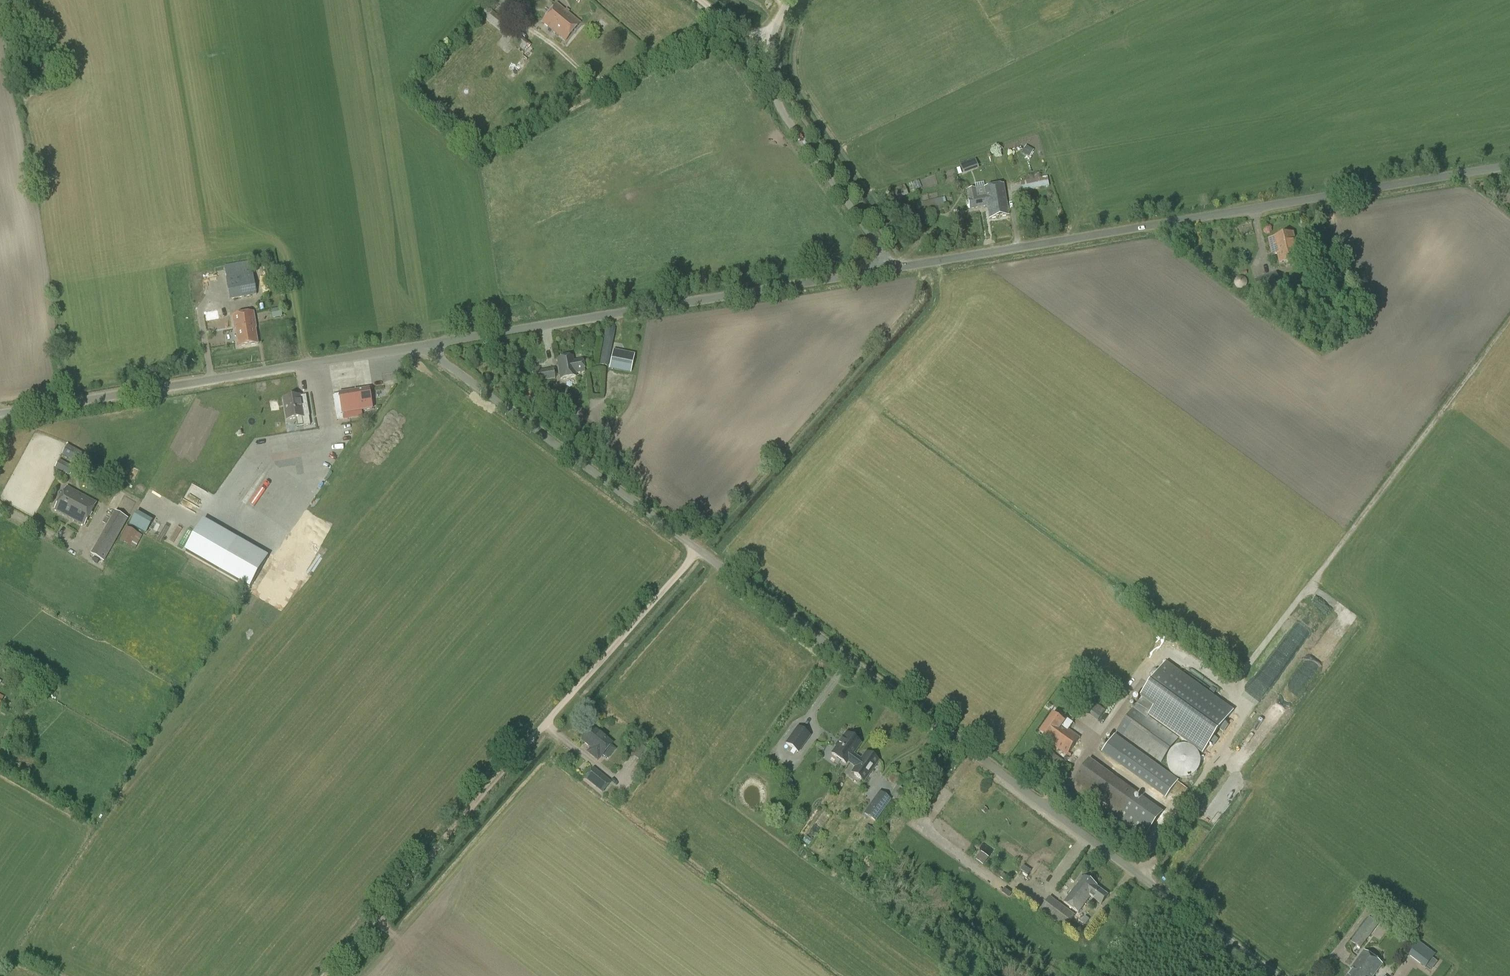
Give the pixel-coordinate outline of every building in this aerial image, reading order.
[(566,42),(580,24),(557,5),(542,23),(566,42)] [(502,33),(509,24),(487,7),(480,16),(502,33)] [(516,33),(509,42),(514,46),(515,45),(521,38),(516,33)] [(528,49),(530,45),(529,44),(521,37),(521,38),(515,45),(523,51),(526,47),(528,49)] [(1026,146),(1022,153),(1029,157),(1033,150),(1026,146)] [(963,171),(978,167),(976,159),(961,163),(963,171)] [(1022,192),(1049,187),(1047,177),(1020,182),(1022,192)] [(896,200),(908,196),(904,185),(895,189),(897,194),(895,195),(896,200)] [(1009,217),(1003,185),(984,189),(986,197),(977,198),(976,190),(967,191),(970,208),(987,205),(990,220),(1009,217)] [(924,215),(944,209),(944,207),(947,206),(944,197),(921,203),(924,215)] [(1299,259),(1293,234),(1274,238),(1270,239),(1271,247),(1276,246),(1279,264),(1299,259)] [(230,300),(256,295),(251,267),(225,272),(230,300)] [(1283,304),(1293,291),(1286,286),(1276,298),(1283,304)] [(1285,316),(1288,314),(1281,308),(1279,310),(1285,316)] [(242,315),(248,346),(258,345),(255,329),(256,329),(253,313),(242,315)] [(238,348),(248,346),(242,315),(232,317),(235,331),(238,348)] [(607,366),(615,329),(606,327),(599,365),(607,366)] [(634,354),(613,350),(609,369),(631,374),(634,354)] [(571,361),(571,357),(557,360),(561,380),(574,377),(574,374),(585,372),(583,359),(571,361)] [(534,382),(555,379),(553,369),(532,372),(534,382)] [(614,401),(622,403),(626,382),(618,380),(614,401)] [(358,391),(362,411),(372,409),(369,390),(358,391)] [(532,398),(531,390),(523,391),(524,399),(532,398),(533,404),(541,403),(540,397),(532,398)] [(358,391),(332,396),(336,415),(342,414),(343,420),(363,417),(362,411),(358,391)] [(300,403),(299,396),(283,399),(287,421),(302,418),(303,427),(310,426),(309,417),(307,402),(300,403)] [(90,458),(67,445),(62,455),(85,468),(90,458)] [(70,476),(74,468),(59,460),(55,468),(70,476)] [(257,493),(251,504),(261,510),(265,504),(272,509),(275,504),(281,508),(291,491),(268,477),(259,494),(257,493)] [(84,526),(96,504),(67,488),(55,510),(84,526)] [(117,495),(112,504),(118,507),(123,497),(117,494),(117,495)] [(104,562),(128,519),(115,511),(91,554),(104,562)] [(136,512),(129,524),(145,533),(152,521),(136,512)] [(187,554),(249,589),(265,562),(203,526),(187,554)] [(142,536),(127,528),(120,541),(135,549),(142,536)] [(1166,662),(1116,732),(1161,763),(1179,739),(1148,717),(1149,716),(1202,754),(1234,710),(1166,662)] [(1098,721),(1106,710),(1088,698),(1081,709),(1098,721)] [(1065,722),(1054,715),(1040,734),(1051,742),(1050,744),(1068,756),(1070,757),(1071,756),(1069,754),(1080,738),(1069,730),(1073,724),(1067,719),(1065,722)] [(798,753),(810,737),(797,727),(785,744),(798,753)] [(602,757),(612,744),(593,729),(583,741),(592,749),(588,753),(598,760),(601,756),(602,757)] [(860,759),(854,754),(861,744),(846,734),(832,754),(846,765),(848,763),(854,767),(851,772),(863,781),(878,761),(865,752),(860,759)] [(1166,798),(1178,782),(1114,735),(1102,752),(1166,798)] [(1183,779),(1186,778),(1189,778),(1191,777),(1194,775),(1196,773),(1198,771),(1199,768),(1200,766),(1200,763),(1200,760),(1200,757),(1199,755),(1197,752),(1196,750),(1193,748),(1191,747),(1188,746),(1186,745),(1183,745),(1180,745),(1177,746),(1175,748),(1173,749),(1171,751),(1169,754),(1168,756),(1167,759),(1167,762),(1167,765),(1168,767),(1169,770),(1171,772),(1173,774),(1175,776),(1178,777),(1180,778),(1183,779)] [(646,767),(654,756),(642,746),(633,756),(646,767)] [(1090,759),(1070,787),(1075,790),(1095,763),(1090,759)] [(602,794),(611,783),(593,768),(584,779),(602,794)] [(1126,785),(1106,813),(1123,824),(1138,803),(1134,799),(1138,793),(1126,785)] [(875,822),(890,800),(879,792),(864,813),(875,822)] [(978,856),(975,859),(983,865),(986,861),(978,856)] [(1030,871),(1024,866),(1020,870),(1028,875),(1032,870),(1031,870),(1030,871)] [(1084,878),(1082,876),(1077,883),(1079,884),(1077,888),(1076,887),(1064,903),(1079,913),(1091,897),(1101,905),(1108,895),(1097,887),(1098,886),(1085,877),(1084,878)] [(1065,928),(1075,915),(1050,897),(1040,910),(1065,928)] [(1360,949),(1379,924),(1369,917),(1351,942),(1360,949)] [(1357,975),(1374,975),(1383,965),(1364,951),(1357,960),(1365,965),(1357,975)] [(1421,965),(1425,969),(1436,955),(1431,951),(1421,965)] [(1365,965),(1357,960),(1351,969),(1352,970),(1347,975),(1357,975),(1365,965)]
